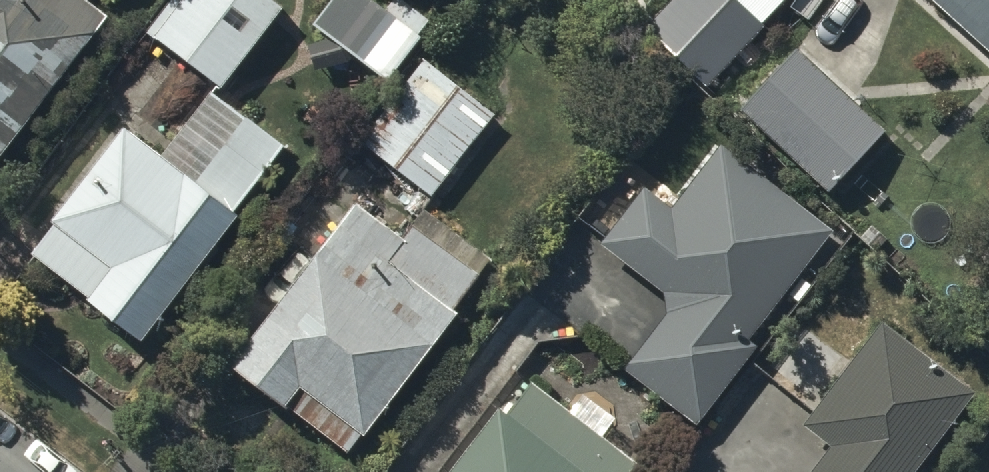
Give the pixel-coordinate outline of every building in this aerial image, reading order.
[(103,17),(79,0),(0,0),(0,155),(103,17)] [(288,8),(278,0),(176,0),(147,35),(226,93),(288,8)] [(316,29),(333,42),(309,46),(313,71),(358,63),(388,85),(434,24),(402,0),(397,0),(387,14),(368,0),(338,0),(316,29)] [(651,33),(710,85),(763,26),(733,0),(680,0),(651,33)] [(988,59),(988,0),(925,0),(988,59)] [(742,117),(829,201),(887,140),(829,83),(834,78),(805,51),(742,117)] [(501,120),(429,62),(361,144),(436,201),(501,120)] [(89,308),(142,348),(241,222),(235,217),(288,148),(214,92),(165,157),(129,130),(53,230),(56,233),(35,260),(93,303),(89,308)] [(626,372),(701,432),(767,348),(756,340),(840,234),(725,143),(671,211),(647,192),(605,246),(667,295),(668,318),(626,372)] [(293,411),(349,455),(362,440),(365,443),(463,317),(455,311),(480,279),(416,229),(406,243),(361,208),(233,373),(288,416),(293,411)] [(974,395),(881,326),(805,428),(831,448),(813,471),(919,471),(974,395)] [(534,388),(511,418),(502,412),(455,471),(643,471),(534,388)]
